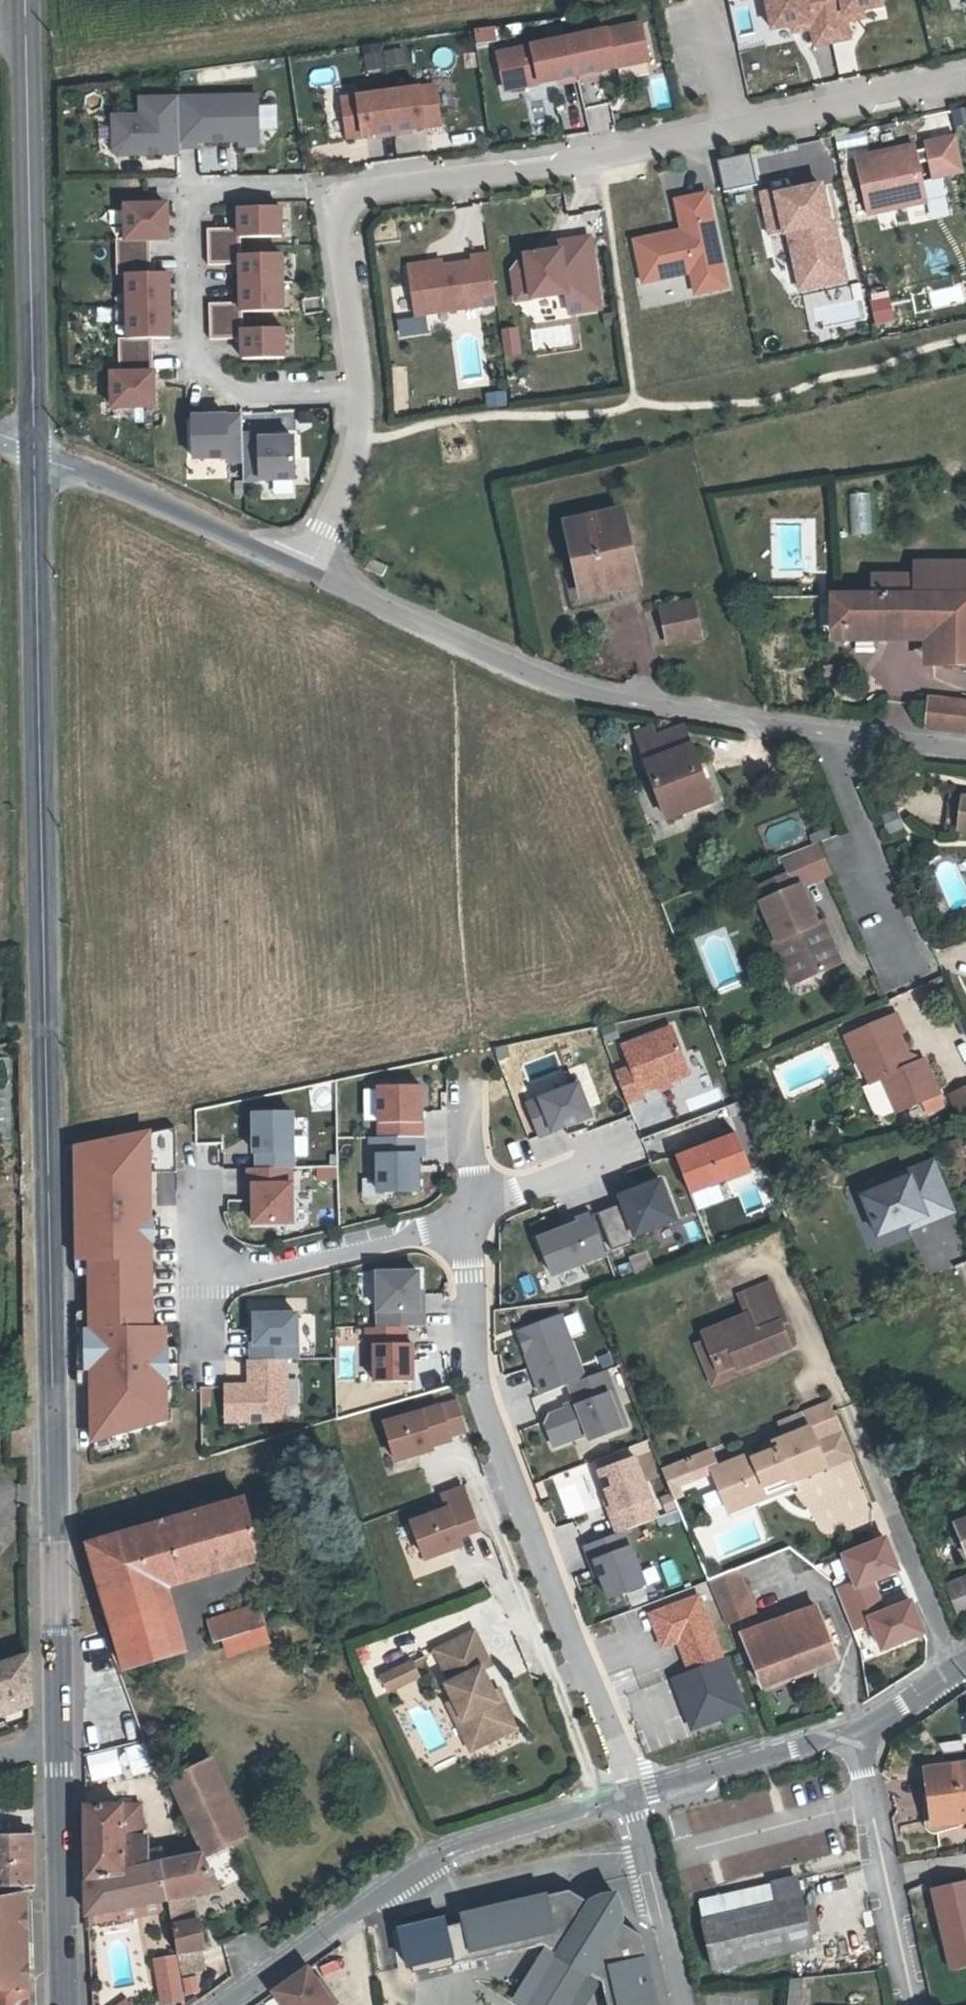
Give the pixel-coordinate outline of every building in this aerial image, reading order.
[(771,27),(797,21),(798,28),(810,25),(813,43),(831,39),(823,0),(765,0),(771,27)] [(831,39),(848,35),(845,18),(856,15),(855,9),(881,3),(881,0),(823,0),(831,39)] [(492,24),(471,29),(474,42),(495,37),(492,24)] [(644,28),(498,44),(502,78),(536,74),(537,79),(613,70),(613,65),(647,61),(644,28)] [(399,48),(362,54),(364,70),(402,64),(399,48)] [(648,78),(657,104),(669,100),(661,74),(648,78)] [(433,84),(386,90),(392,133),(409,131),(408,128),(438,123),(433,84)] [(392,133),(386,90),(340,97),(345,137),(375,132),(375,135),(392,133)] [(255,95),(177,96),(178,146),(194,146),(194,141),(256,140),(255,95)] [(178,146),(177,96),(138,97),(138,114),(110,115),(111,149),(116,154),(131,154),(136,149),(159,149),(159,153),(178,153),(178,146)] [(914,144),(855,156),(868,213),(926,200),(917,162),(929,159),(932,176),(963,170),(956,135),(925,141),(926,148),(915,150),(914,144)] [(796,270),(840,261),(833,229),(825,230),(823,222),(828,221),(820,184),(792,190),(791,186),(760,193),(769,234),(787,230),(796,270)] [(705,192),(675,198),(682,229),(633,239),(641,279),(720,264),(705,192)] [(164,204),(123,204),(123,238),(114,238),(115,274),(125,274),(126,337),(116,337),(116,372),(109,372),(110,406),(151,406),(150,338),(167,337),(166,272),(148,272),(148,238),(165,238),(164,204)] [(278,206),(236,207),(237,227),(205,228),(205,264),(238,263),(239,301),(206,302),(207,339),(239,338),(240,358),(282,357),(281,327),(240,328),(240,311),(281,309),(279,252),(237,254),(237,237),(279,236),(278,206)] [(599,307),(588,236),(557,241),(558,249),(541,251),(524,254),(525,260),(516,261),(511,269),(513,287),(528,285),(530,297),(565,292),(568,312),(599,307)] [(541,251),(558,249),(557,241),(540,243),(541,251)] [(471,260),(407,269),(413,314),(495,302),(488,253),(470,255),(471,260)] [(840,261),(796,270),(800,286),(844,277),(840,261)] [(720,264),(689,270),(693,290),(724,284),(720,264)] [(528,285),(513,287),(515,299),(530,297),(528,285)] [(887,293),(867,299),(875,327),(895,321),(887,293)] [(519,325),(498,328),(503,357),(523,355),(519,325)] [(505,389),(484,392),(486,408),(507,405),(505,389)] [(240,434),(239,414),(190,416),(191,458),(224,457),(224,461),(241,461),(240,434)] [(257,433),(240,434),(241,461),(241,480),(292,479),(291,437),(257,437),(257,433)] [(870,492),(849,493),(850,534),(871,533),(870,492)] [(610,513),(561,522),(573,593),(623,585),(610,513)] [(381,574),(386,565),(368,557),(364,567),(381,574)] [(939,676),(965,677),(965,572),(918,568),(917,582),(875,580),(873,601),(840,598),(838,635),(940,641),(939,676)] [(652,646),(687,639),(679,606),(645,612),(652,646)] [(931,726),(965,732),(965,707),(935,703),(931,726)] [(627,739),(662,826),(708,807),(678,732),(650,742),(645,731),(627,739)] [(958,795),(953,832),(965,834),(965,796),(958,795)] [(896,807),(880,815),(889,835),(905,827),(896,807)] [(757,894),(762,905),(800,889),(795,878),(757,894)] [(762,905),(779,945),(783,944),(800,984),(842,967),(831,941),(824,945),(817,928),(800,889),(762,905)] [(825,925),(817,928),(824,945),(831,941),(825,925)] [(779,945),(773,948),(790,988),(800,984),(783,944),(779,945)] [(864,1074),(867,1073),(876,1069),(883,1086),(898,1118),(941,1098),(927,1066),(916,1071),(905,1035),(899,1020),(856,1040),(863,1055),(857,1056),(864,1074)] [(675,1031),(626,1049),(634,1071),(619,1076),(630,1106),(646,1100),(644,1095),(693,1078),(675,1031)] [(0,1059),(0,1137),(12,1136),(8,1059),(0,1059)] [(875,1090),(883,1086),(876,1069),(867,1073),(875,1090)] [(581,1086),(530,1105),(542,1138),(593,1119),(581,1086)] [(425,1087),(383,1087),(383,1138),(426,1138),(425,1087)] [(953,1096),(961,1119),(965,1117),(965,1092),(953,1096)] [(297,1113),(258,1113),(258,1153),(261,1153),(261,1168),(295,1168),(297,1168),(297,1113)] [(175,1133),(70,1132),(69,1274),(82,1274),(80,1430),(165,1431),(165,1376),(173,1376),(173,1347),(165,1347),(165,1321),(153,1321),(154,1208),(175,1208),(175,1133)] [(753,1172),(740,1137),(678,1160),(692,1195),(753,1172)] [(383,1138),(374,1138),(375,1177),(382,1177),(382,1193),(422,1192),(422,1157),(427,1157),(426,1138),(383,1138)] [(954,1160),(926,1171),(928,1177),(909,1184),(880,1196),(896,1235),(925,1224),(943,1217),(946,1222),(965,1214),(965,1190),(954,1160)] [(296,1223),(295,1168),(261,1168),(251,1168),(252,1185),(256,1185),(257,1223),(296,1223)] [(928,1177),(926,1171),(907,1179),(909,1184),(928,1177)] [(623,1206),(599,1216),(613,1253),(639,1243),(637,1238),(677,1222),(661,1183),(620,1199),(623,1206)] [(595,1218),(594,1216),(579,1222),(580,1226),(541,1241),(555,1277),(610,1257),(609,1255),(595,1218)] [(599,1216),(595,1218),(609,1255),(613,1253),(599,1216)] [(927,1230),(946,1222),(943,1217),(925,1224),(927,1230)] [(381,1273),(381,1327),(409,1327),(427,1327),(426,1310),(422,1311),(421,1273),(381,1273)] [(703,1332),(706,1339),(718,1373),(733,1368),(735,1371),(757,1362),(756,1358),(770,1353),(771,1358),(774,1357),(791,1350),(782,1325),(788,1322),(773,1283),(736,1298),(744,1317),(703,1332)] [(299,1314),(257,1314),(258,1343),(254,1343),(254,1359),(287,1359),(300,1359),(299,1314)] [(561,1318),(519,1334),(543,1396),(585,1380),(561,1318)] [(337,1326),(336,1351),(354,1352),(355,1326),(337,1326)] [(381,1327),(369,1328),(370,1345),(377,1345),(377,1382),(415,1381),(415,1344),(409,1344),(409,1327),(381,1327)] [(710,1389),(778,1365),(774,1357),(771,1358),(770,1353),(756,1358),(757,1362),(735,1371),(733,1368),(718,1373),(706,1339),(694,1344),(710,1389)] [(254,1359),(252,1359),(253,1386),(229,1386),(229,1419),(288,1419),(287,1359),(254,1359)] [(460,1403),(443,1408),(451,1437),(470,1431),(460,1403)] [(811,1430),(817,1446),(844,1435),(834,1412),(831,1404),(797,1417),(779,1424),(785,1440),(811,1430)] [(443,1408),(387,1424),(398,1461),(435,1451),(434,1448),(453,1442),(451,1437),(443,1408)] [(751,1458),(768,1501),(772,1499),(768,1488),(789,1480),(792,1486),(827,1472),(817,1446),(811,1430),(785,1440),(763,1449),(766,1457),(755,1461),(754,1457),(751,1458)] [(817,1446),(827,1472),(854,1461),(844,1435),(817,1446)] [(19,1451),(19,1463),(31,1462),(31,1450),(19,1451)] [(710,1450),(685,1459),(694,1482),(714,1474),(714,1473),(719,1471),(710,1450)] [(639,1458),(603,1471),(618,1511),(615,1513),(621,1531),(663,1518),(639,1458)] [(768,1501),(751,1458),(719,1471),(714,1473),(714,1474),(728,1507),(748,1499),(751,1507),(768,1501)] [(582,1465),(546,1476),(559,1521),(596,1510),(582,1465)] [(772,1499),(793,1491),(792,1486),(789,1480),(768,1488),(772,1499)] [(480,1531),(464,1487),(443,1495),(449,1511),(415,1524),(428,1559),(464,1546),(461,1539),(480,1531)] [(208,1576),(206,1568),(261,1552),(250,1511),(259,1509),(256,1498),(93,1547),(108,1596),(157,1582),(189,1573),(192,1579),(208,1576)] [(728,1507),(730,1515),(751,1507),(748,1499),(728,1507)] [(626,1532),(586,1546),(591,1563),(595,1562),(611,1598),(646,1586),(626,1532)] [(848,1581),(835,1586),(851,1630),(868,1624),(877,1649),(923,1632),(909,1593),(884,1603),(875,1578),(898,1570),(884,1532),(836,1550),(848,1581)] [(737,1570),(710,1581),(728,1625),(756,1614),(737,1570)] [(157,1582),(108,1596),(117,1626),(165,1611),(157,1582)] [(701,1599),(652,1615),(665,1645),(679,1640),(691,1672),(673,1679),(693,1729),(743,1709),(725,1660),(701,1599)] [(818,1605),(743,1634),(763,1684),(837,1656),(818,1605)] [(266,1608),(216,1623),(222,1646),(273,1631),(266,1608)] [(165,1611),(117,1626),(131,1674),(179,1659),(165,1611)] [(452,1683),(459,1703),(465,1717),(471,1715),(480,1744),(517,1729),(509,1707),(498,1710),(494,1695),(484,1670),(493,1667),(479,1632),(442,1648),(456,1681),(452,1683)] [(86,1639),(88,1761),(151,1747),(108,1633),(86,1639)] [(35,1692),(34,1652),(0,1663),(0,1703),(35,1692)] [(423,1672),(417,1658),(386,1671),(392,1685),(423,1672)] [(503,1692),(494,1695),(498,1710),(509,1707),(503,1692)] [(468,1749),(480,1744),(471,1715),(465,1717),(459,1703),(452,1705),(468,1749)] [(170,1781),(211,1859),(252,1839),(215,1760),(207,1764),(173,1780),(170,1781)] [(939,1823),(965,1819),(965,1767),(933,1772),(939,1823)] [(90,1883),(132,1875),(131,1843),(148,1842),(145,1809),(89,1811),(90,1883)] [(38,1835),(0,1835),(0,1884),(39,1884),(38,1835)] [(132,1875),(154,1870),(151,1841),(148,1842),(131,1843),(132,1875)] [(168,1867),(173,1903),(198,1899),(221,1894),(208,1866),(206,1861),(168,1867)] [(90,1883),(91,1919),(126,1912),(164,1905),(173,1903),(168,1867),(154,1870),(132,1875),(90,1883)] [(804,1882),(704,1898),(716,1968),(815,1952),(804,1882)] [(955,1973),(965,1970),(965,1884),(938,1890),(955,1973)] [(30,1891),(0,1897),(0,2004),(32,2004),(30,1891)] [(452,1928),(461,1967),(543,1948),(543,1946),(550,1944),(566,1954),(552,1976),(583,1995),(597,1973),(611,1981),(614,1995),(613,1995),(615,2004),(664,2004),(654,1958),(649,1936),(628,1923),(597,1904),(576,1891),(554,1897),(553,1895),(467,1915),(469,1924),(452,1928)] [(604,1900),(597,1904),(628,1923),(628,1917),(628,1913),(627,1908),(627,1905),(625,1901),(624,1898),(623,1896),(617,1896),(610,1898),(604,1900)] [(173,1903),(177,1928),(201,1924),(198,1899),(173,1903)] [(164,1905),(126,1912),(127,1921),(165,1915),(164,1905)] [(177,1928),(181,1957),(199,1953),(205,1953),(201,1924),(177,1928)] [(182,1958),(185,1981),(203,1978),(199,1953),(181,1957),(182,1958)] [(188,2001),(186,1987),(185,1981),(182,1958),(159,1961),(164,1988),(166,2004),(188,2001)] [(339,1960),(318,1966),(322,1980),(343,1975),(339,1960)] [(279,1994),(287,2004),(337,2004),(313,1971),(306,1975),(279,1994)] [(552,1976),(534,2004),(577,2004),(583,1995),(552,1976)] [(797,1981),(795,2004),(806,2004),(808,1980),(797,1981)]
